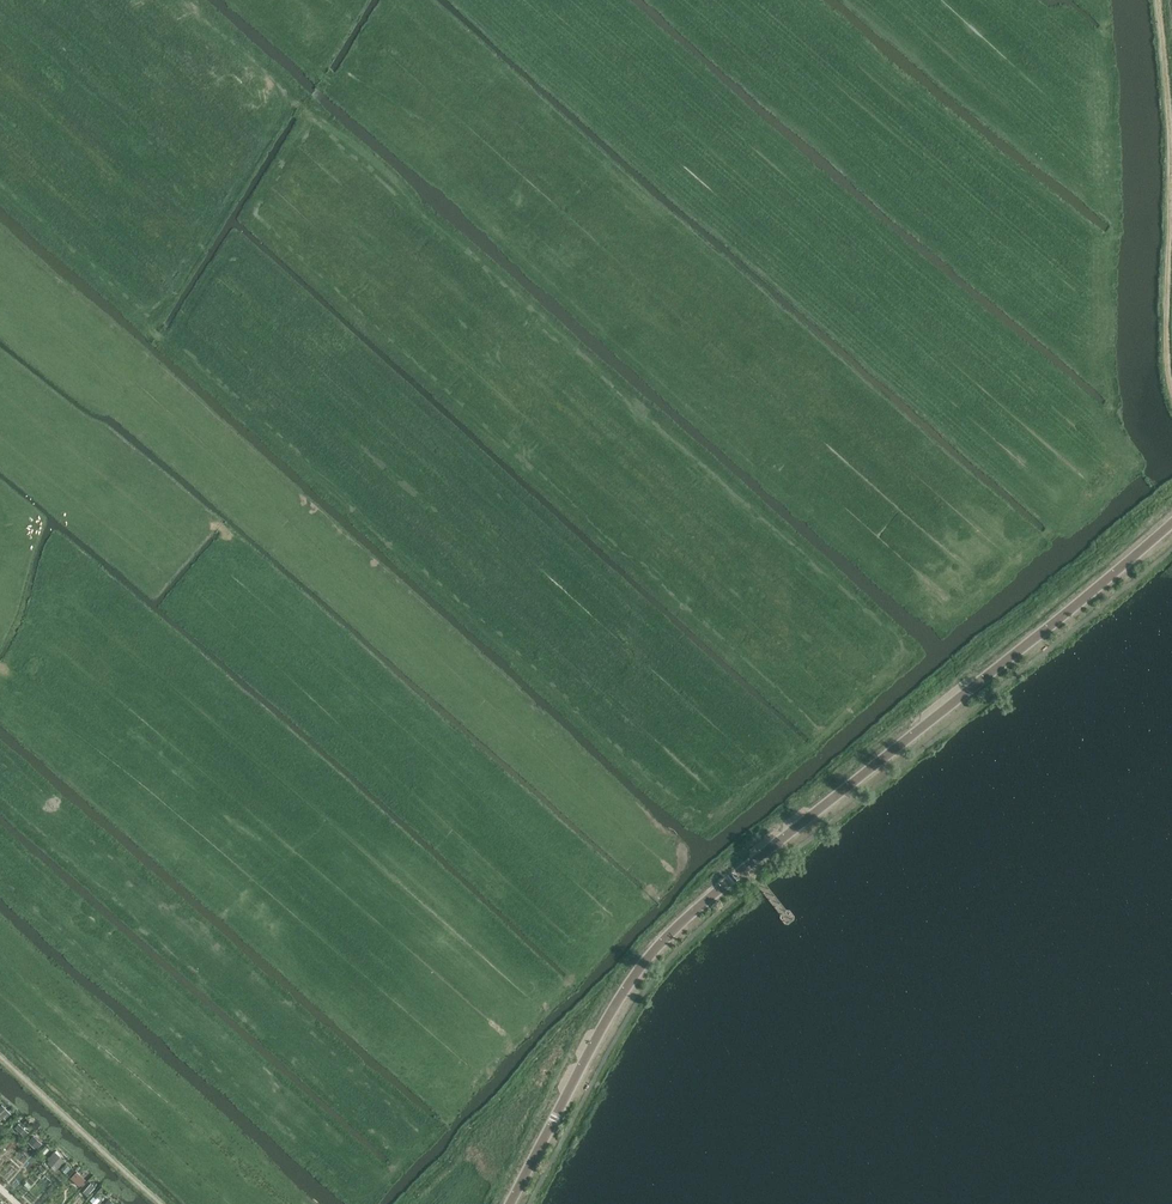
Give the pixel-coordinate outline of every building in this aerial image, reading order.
[(0,1103),(0,1118),(2,1120),(10,1111),(1,1102),(0,1103)] [(46,1159),(57,1169),(65,1159),(55,1150),(46,1159)] [(77,1171),(71,1177),(79,1185),(85,1178),(77,1171)] [(87,1178),(80,1186),(88,1194),(96,1186),(87,1178)]
